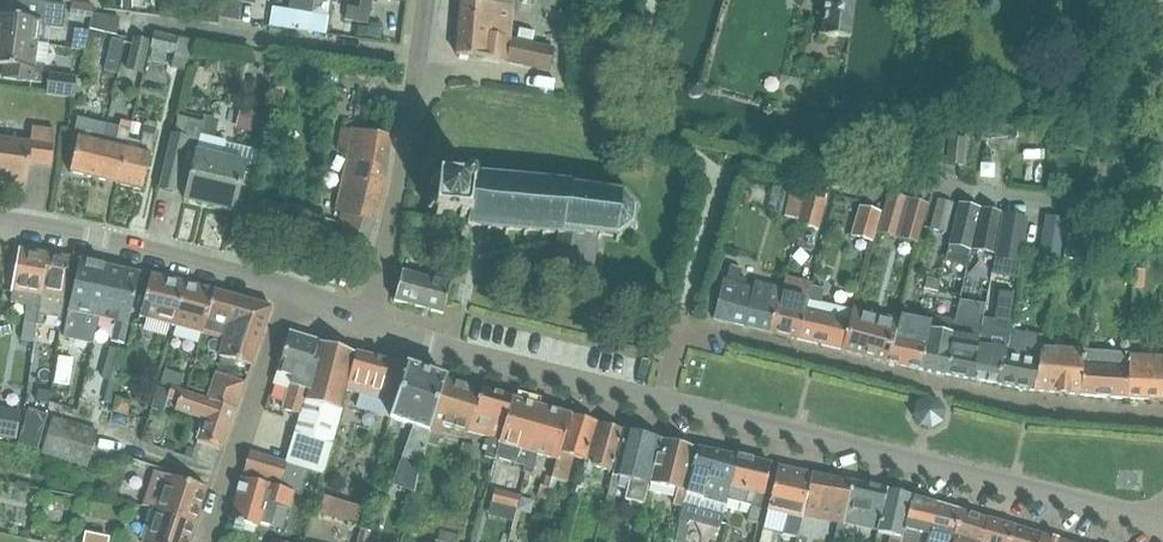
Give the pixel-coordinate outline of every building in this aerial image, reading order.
[(37,45),(39,26),(63,30),(66,6),(22,0),(20,17),(0,15),(0,40),(37,45)] [(122,9),(133,9),(133,0),(122,0),(122,9)] [(242,2),(231,0),(226,0),(224,9),(198,5),(195,21),(218,25),(219,18),(239,21),(242,2)] [(302,0),(290,0),(288,10),(300,13),(302,0)] [(314,1),(307,0),(302,0),(300,13),(311,15),(314,1)] [(359,9),(356,22),(368,25),(373,0),(360,0),(359,9)] [(465,2),(464,16),(460,16),(457,55),(549,71),(553,48),(507,40),(514,0),(457,0),(465,2)] [(854,0),(825,0),(821,37),(850,38),(854,0)] [(347,7),(345,20),(356,22),(359,9),(347,7)] [(176,40),(154,36),(152,50),(173,54),(176,40)] [(120,56),(123,41),(111,38),(107,53),(120,56)] [(37,45),(0,40),(0,78),(41,84),(44,64),(34,63),(37,45)] [(142,72),(148,44),(134,40),(127,68),(142,72)] [(76,78),(48,74),(46,95),(73,98),(76,78)] [(240,106),(235,126),(258,133),(264,112),(240,106)] [(201,128),(200,135),(214,139),(218,120),(203,116),(201,123),(202,124),(201,128)] [(93,179),(106,125),(78,118),(73,137),(78,138),(69,173),(93,179)] [(172,136),(159,189),(174,193),(175,188),(186,191),(184,200),(233,212),(243,172),(221,167),(223,160),(227,142),(200,135),(201,128),(202,124),(201,123),(177,118),(172,136)] [(118,128),(130,131),(132,123),(120,120),(118,128)] [(101,144),(93,179),(117,184),(125,149),(126,149),(131,131),(130,131),(118,128),(106,125),(102,144),(101,144)] [(143,134),(155,137),(157,129),(145,126),(143,134)] [(0,138),(0,181),(26,184),(29,164),(50,167),(55,129),(32,127),(30,142),(0,138)] [(941,164),(944,131),(925,129),(922,162),(941,164)] [(386,169),(390,137),(352,130),(335,211),(342,213),(336,234),(368,243),(386,169)] [(125,149),(117,184),(142,191),(151,155),(150,155),(155,137),(143,134),(139,153),(126,149),(125,149)] [(964,166),(967,140),(948,138),(945,164),(964,166)] [(492,175),(478,174),(478,169),(476,169),(475,174),(473,174),(472,181),(470,180),(471,173),(462,172),(462,180),(445,178),(445,171),(439,170),(439,178),(436,177),(436,180),(430,179),(429,185),(436,186),(434,204),(428,204),(427,210),(434,210),(433,212),(436,213),(435,219),(441,219),(442,213),(459,215),(458,221),(470,223),(469,226),(457,225),(455,240),(468,241),(470,226),(487,228),(487,231),(489,231),(489,227),(505,229),(504,233),(508,233),(508,229),(522,231),(522,234),(526,235),(526,231),(541,232),(541,236),(544,236),(545,232),(557,234),(554,268),(592,272),(596,236),(615,238),(615,242),(618,242),(619,237),(632,227),(635,229),(636,227),(634,224),(635,208),(638,208),(637,204),(635,205),(623,193),(625,190),(623,189),(621,191),(572,186),(572,181),(570,181),(570,179),(567,178),(566,182),(551,180),(551,177),(549,177),(549,181),(533,179),(533,175),(530,175),(530,179),(514,177),(514,173),(511,173),(511,177),(495,176),(496,171),(493,171),(492,175)] [(799,220),(798,225),(818,230),(825,202),(791,194),(785,217),(799,220)] [(945,233),(952,203),(937,200),(931,229),(945,233)] [(929,206),(910,201),(900,240),(918,245),(929,206)] [(949,245),(970,249),(979,209),(958,204),(949,245)] [(877,211),(858,206),(850,234),(870,239),(877,211)] [(981,209),(973,249),(992,253),(1000,213),(981,209)] [(1028,219),(1003,215),(996,261),(1020,265),(1028,219)] [(1058,257),(1064,218),(1045,215),(1040,254),(1058,257)] [(1089,262),(1092,239),(1067,235),(1063,258),(1089,262)] [(12,293),(10,303),(27,306),(25,313),(24,323),(36,325),(37,315),(40,295),(48,254),(19,249),(19,250),(11,292),(12,293)] [(37,315),(36,325),(43,326),(44,316),(60,319),(71,258),(70,258),(48,254),(40,295),(37,315)] [(98,318),(110,267),(78,260),(67,310),(68,311),(63,332),(75,334),(79,314),(98,318)] [(128,323),(139,273),(110,267),(98,318),(117,322),(112,342),(123,344),(128,323)] [(770,333),(783,279),(782,284),(778,283),(777,288),(754,282),(752,288),(736,284),(739,270),(730,268),(726,281),(723,281),(712,320),(770,333)] [(443,314),(449,289),(451,285),(402,272),(394,301),(443,314)] [(770,333),(797,340),(811,286),(812,282),(784,275),(783,279),(770,333)] [(173,327),(184,282),(150,276),(139,318),(140,319),(141,318),(171,326),(171,327),(173,327)] [(927,277),(924,288),(937,291),(940,280),(927,277)] [(227,326),(236,298),(214,292),(184,282),(173,327),(174,328),(175,327),(202,334),(201,335),(203,335),(207,321),(227,326)] [(811,286),(797,340),(841,351),(852,311),(820,303),(824,290),(811,286)] [(207,321),(203,335),(223,340),(219,358),(251,366),(272,308),(236,298),(227,326),(207,321)] [(852,311),(841,351),(887,363),(900,319),(854,309),(853,311),(852,311)] [(15,330),(15,312),(0,313),(0,330),(15,330)] [(925,339),(929,322),(900,317),(900,319),(887,363),(918,370),(925,339)] [(944,375),(956,322),(931,318),(930,323),(929,322),(925,339),(918,370),(944,375)] [(980,334),(971,380),(998,384),(1002,362),(1005,362),(1007,343),(1008,341),(1011,323),(983,319),(981,326),(980,334)] [(971,380),(981,326),(956,322),(944,375),(971,380)] [(1034,391),(1041,347),(1040,347),(1042,336),(1011,331),(1010,341),(1008,341),(1007,343),(1005,362),(1002,362),(998,384),(1034,391)] [(340,409),(355,353),(289,333),(277,372),(293,377),(283,409),(300,414),(286,462),(323,474),(342,410),(340,409)] [(125,351),(111,347),(98,397),(111,401),(125,351)] [(1080,395),(1082,351),(1041,347),(1034,391),(1080,395)] [(1125,398),(1127,353),(1082,349),(1083,351),(1082,351),(1080,395),(1125,398)] [(389,418),(407,366),(355,353),(340,409),(346,390),(362,395),(358,408),(389,418)] [(1127,353),(1125,398),(1161,400),(1162,400),(1162,358),(1128,354),(1128,353),(1127,353)] [(26,362),(3,360),(1,379),(24,381),(26,362)] [(428,432),(445,379),(443,379),(407,366),(389,418),(414,426),(393,484),(413,491),(425,444),(427,444),(430,433),(428,432)] [(240,397),(245,383),(215,373),(210,387),(240,397)] [(474,412),(479,389),(445,379),(428,432),(430,433),(427,444),(437,446),(445,427),(466,433),(467,431),(469,425),(472,412),(474,412)] [(235,410),(240,397),(210,387),(206,400),(235,410)] [(235,410),(206,400),(172,389),(168,398),(179,402),(177,410),(205,419),(198,440),(222,448),(235,410)] [(494,459),(511,398),(479,389),(474,412),(472,412),(469,425),(467,431),(489,437),(484,457),(494,460),(494,459)] [(132,400),(117,396),(113,410),(127,414),(132,400)] [(913,413),(919,423),(930,426),(940,421),(943,410),(937,400),(926,397),(916,402),(913,413)] [(511,398),(494,459),(515,464),(523,466),(527,452),(528,452),(541,407),(511,398)] [(562,454),(571,416),(541,407),(528,452),(527,452),(522,469),(522,471),(531,474),(536,455),(555,460),(555,459),(557,459),(558,453),(562,454)] [(30,408),(19,444),(36,449),(47,414),(30,408)] [(16,439),(20,412),(0,409),(0,437),(16,439)] [(586,459),(596,423),(571,416),(562,454),(558,453),(557,459),(555,459),(555,460),(555,461),(547,489),(548,489),(554,491),(557,479),(566,482),(573,458),(584,461),(585,459),(586,459)] [(97,431),(54,418),(43,454),(86,467),(97,431)] [(596,423),(586,459),(593,461),(591,467),(608,471),(606,476),(611,478),(612,478),(623,431),(596,423)] [(611,478),(605,504),(612,506),(619,476),(629,479),(627,486),(623,500),(642,505),(646,491),(648,482),(649,482),(660,439),(623,431),(612,478),(611,478)] [(660,439),(649,482),(676,490),(672,504),(682,506),(683,501),(685,495),(686,496),(692,472),(691,471),(697,449),(660,439)] [(682,506),(678,521),(687,524),(688,521),(719,529),(725,506),(727,500),(726,500),(729,489),(730,488),(738,457),(697,449),(691,471),(692,472),(686,496),(685,495),(683,501),(682,506)] [(278,483),(284,463),(250,452),(244,473),(278,483)] [(755,524),(770,465),(738,457),(730,488),(729,489),(726,500),(727,500),(753,507),(749,523),(755,524)] [(301,496),(309,470),(284,463),(278,483),(277,488),(242,478),(240,485),(238,484),(236,492),(238,493),(230,520),(237,522),(237,523),(242,525),(242,523),(258,527),(259,523),(282,529),(287,509),(288,509),(293,493),(301,496)] [(778,467),(767,511),(787,516),(782,534),(792,537),(797,538),(802,517),(811,474),(778,467)] [(195,524),(206,489),(165,476),(154,473),(143,506),(154,510),(195,524)] [(851,482),(811,474),(802,517),(837,524),(832,541),(838,541),(839,541),(851,482)] [(56,480),(54,491),(72,494),(74,483),(56,480)] [(881,510),(886,490),(851,482),(839,541),(843,529),(848,530),(849,525),(876,531),(875,534),(881,510)] [(545,499),(548,489),(547,489),(540,486),(537,497),(545,499)] [(911,496),(886,490),(881,510),(875,534),(889,537),(888,541),(899,541),(911,496)] [(516,510),(519,496),(495,491),(492,504),(516,510)] [(936,504),(911,496),(899,541),(926,541),(936,504)] [(324,497),(320,514),(357,525),(362,508),(324,497)] [(961,512),(936,504),(926,541),(952,541),(961,512)] [(195,524),(154,510),(143,541),(189,541),(195,524)] [(987,520),(961,512),(952,541),(981,541),(987,520)] [(1013,527),(987,520),(981,541),(1010,541),(1013,527)] [(1041,535),(1013,527),(1010,541),(1038,541),(1041,535)]
